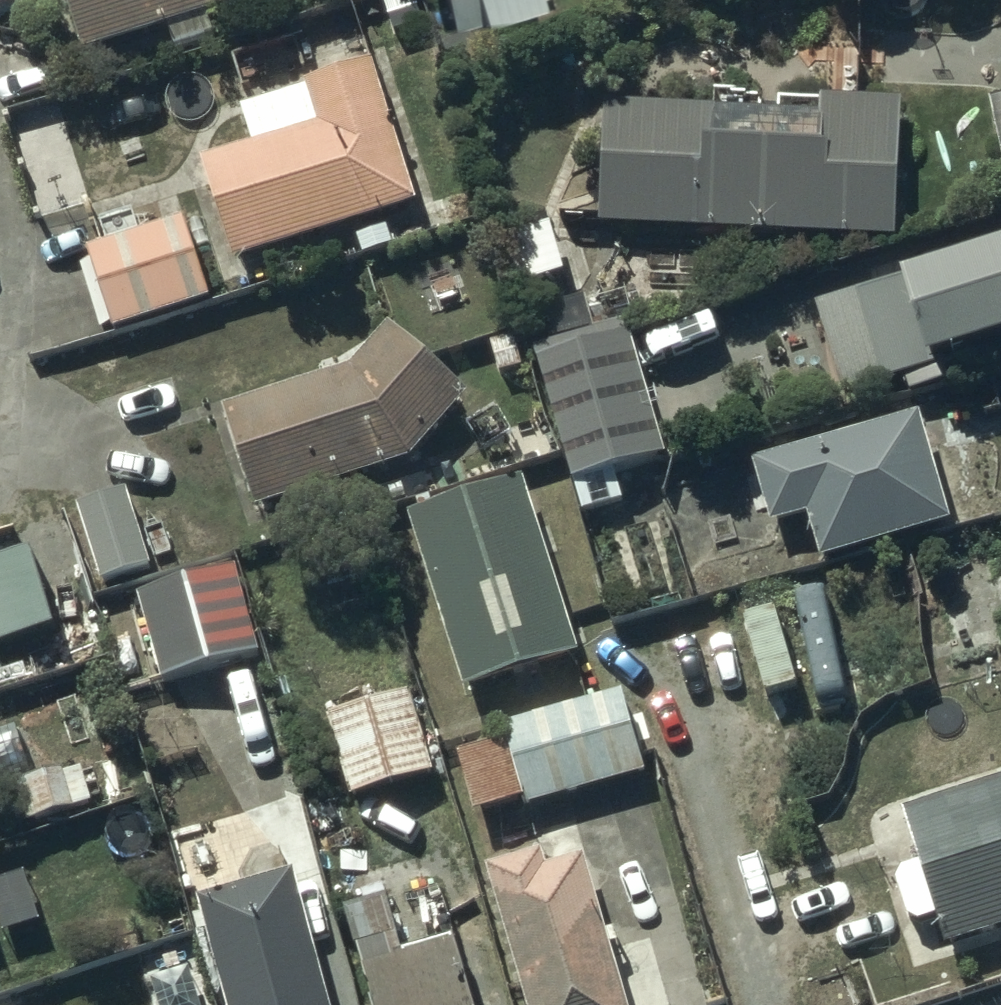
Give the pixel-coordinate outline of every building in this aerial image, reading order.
[(30,6),(29,0),(0,0),(0,14),(30,6)] [(80,56),(166,31),(172,53),(213,41),(207,19),(272,0),(64,0),(80,56)] [(448,23),(517,0),(441,0),(448,23)] [(250,149),(202,164),(231,267),(415,208),(370,68),(238,110),(250,149)] [(713,110),(603,107),(598,230),(897,241),(901,103),(747,99),(747,93),(713,92),(713,110)] [(989,103),(1000,158),(1000,100),(989,103)] [(210,303),(184,222),(85,254),(112,335),(210,303)] [(548,222),(499,234),(514,292),(563,280),(548,222)] [(814,314),(842,403),(1000,353),(1000,255),(814,314)] [(533,349),(569,485),(666,460),(630,324),(533,349)] [(225,415),(253,512),(407,465),(465,400),(386,330),(348,373),(225,415)] [(805,518),(818,564),(947,528),(918,421),(752,467),(769,528),(805,518)] [(409,517),(460,688),(574,654),(522,483),(409,517)] [(76,506),(98,584),(149,569),(127,491),(76,506)] [(58,630),(35,553),(0,563),(0,647),(58,630)] [(135,596),(157,682),(259,656),(238,570),(135,596)] [(327,714),(349,797),(432,774),(410,692),(327,714)] [(454,752),(469,815),(522,802),(523,806),(642,778),(622,694),(500,723),(504,740),(454,752)] [(2,789),(14,826),(89,803),(78,766),(2,789)] [(944,945),(1000,928),(1000,778),(901,808),(944,945)] [(522,1004),(624,1004),(582,858),(545,868),(541,853),(484,869),(522,1004)] [(223,1004),(327,1004),(291,873),(194,899),(223,1004)] [(368,1004),(469,1004),(452,942),(401,955),(387,901),(343,912),(368,1004)]
